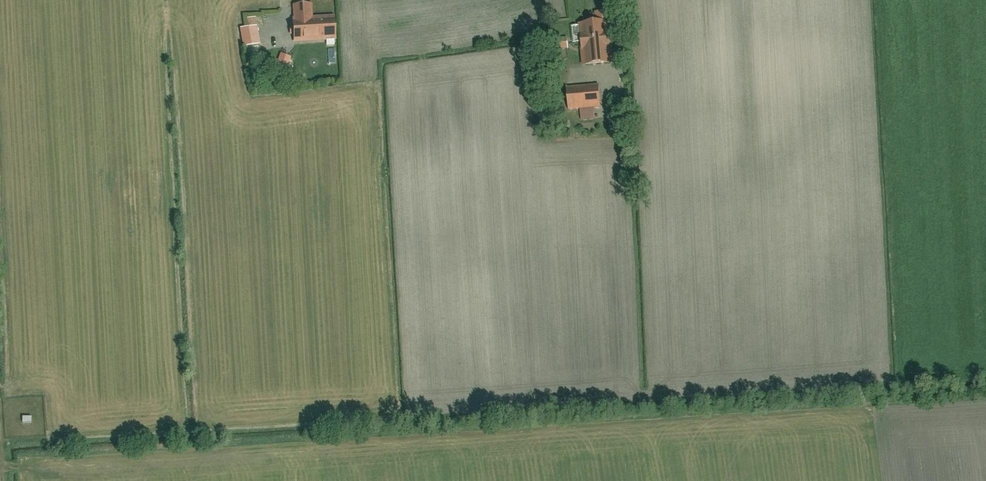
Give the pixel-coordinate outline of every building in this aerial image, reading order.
[(291,40),(335,39),(334,20),(307,20),(307,6),(290,6),(291,40)] [(242,31),(245,59),(257,58),(256,48),(261,48),(259,21),(248,21),(248,30),(242,31)] [(585,66),(612,63),(608,24),(581,27),(585,66)] [(277,57),(269,76),(281,80),(288,62),(277,57)] [(574,127),(597,127),(596,89),(562,89),(563,113),(574,113),(574,127)]
